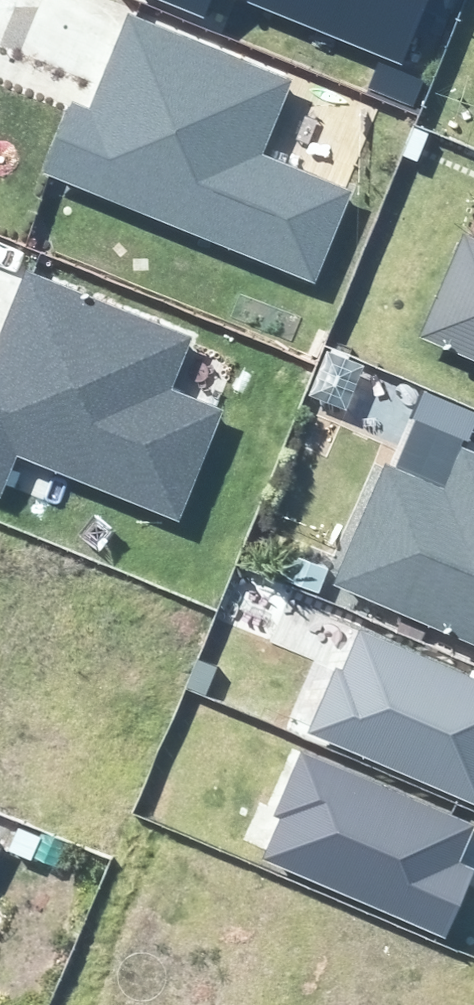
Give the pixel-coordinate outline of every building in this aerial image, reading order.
[(203,15),(209,0),(165,0),(203,15)] [(453,0),(246,0),(401,62),(422,11),(445,20),(453,0)] [(42,171),(313,281),(350,192),(260,155),(291,79),(128,13),(89,108),(71,100),(42,171)] [(441,338),(473,351),(473,253),(441,338)] [(25,270),(0,333),(0,497),(17,456),(177,520),(221,411),(170,391),(192,336),(25,270)] [(333,579),(473,633),(473,449),(462,445),(452,473),(384,447),(333,579)] [(315,725),(473,793),(473,677),(358,627),(315,725)] [(263,848),(455,930),(473,885),(473,822),(306,750),(263,848)]
